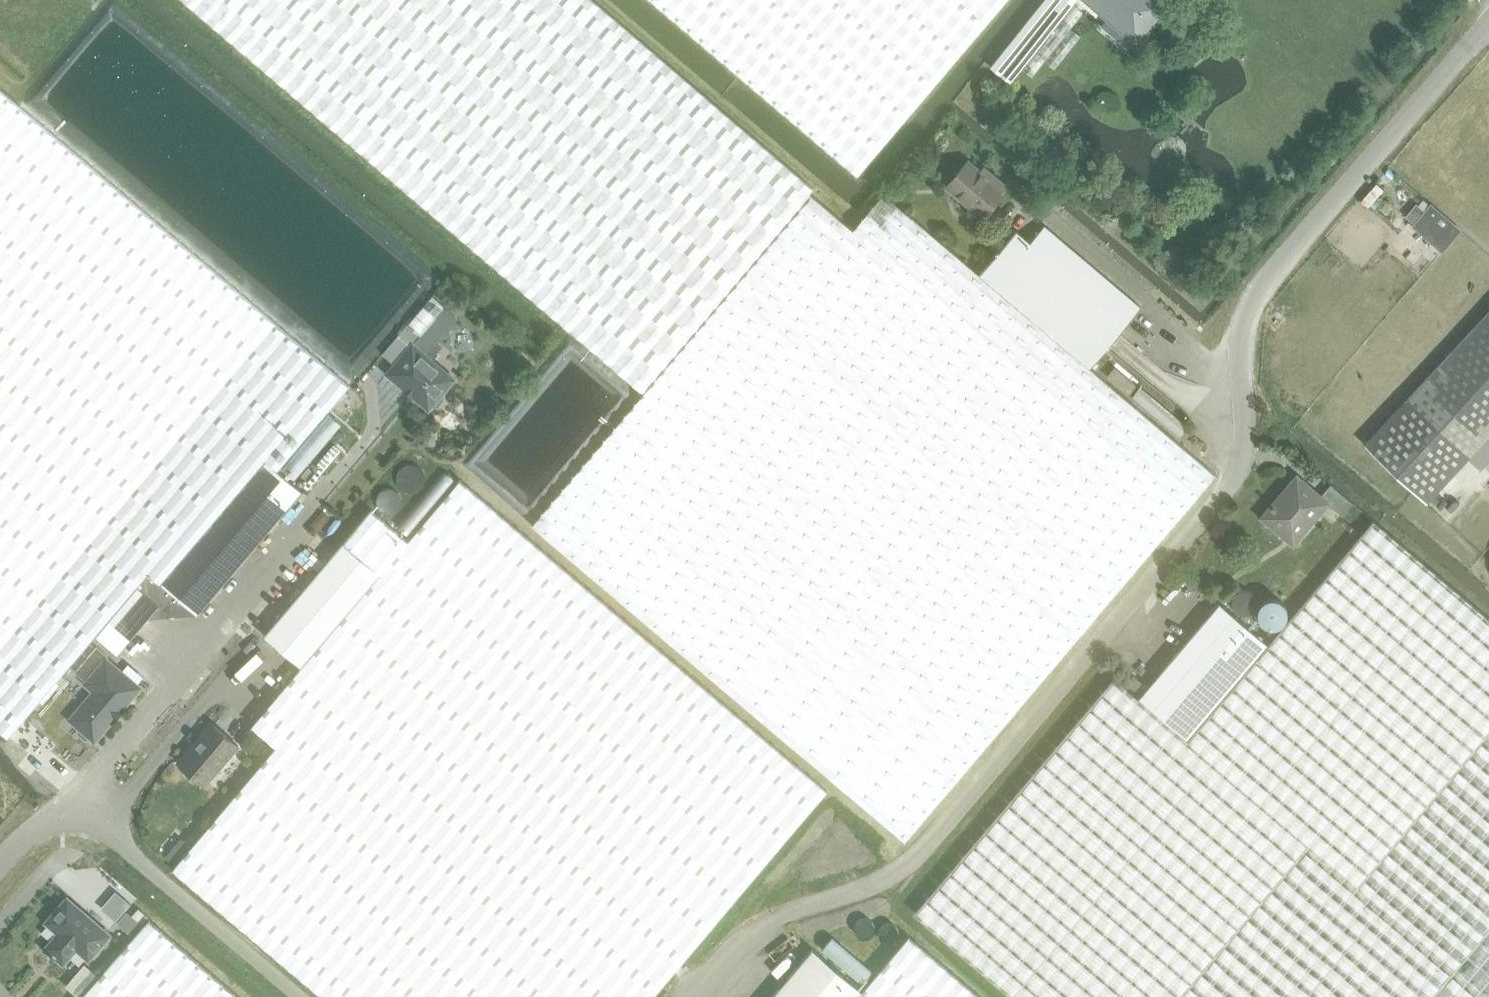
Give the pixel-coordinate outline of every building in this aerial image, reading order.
[(730,116),(594,0),(184,0),(643,393),(813,194),(817,190),(730,116)] [(857,177),(1008,0),(649,0),(857,177)] [(991,66),(1006,79),(1010,82),(1021,68),(1032,77),(1045,60),(1055,68),(1081,35),(1071,27),(1083,12),(1072,3),(1074,0),(1044,0),(991,66)] [(1094,5),(1109,18),(1136,42),(1147,30),(1166,7),(1158,0),(1088,0),(1094,5)] [(9,736),(96,634),(119,653),(131,639),(148,618),(159,604),(137,585),(149,570),(164,582),(267,460),(278,469),(349,385),(0,89),(0,729),(9,736)] [(969,161),(948,185),(985,216),(1005,192),(1004,190),(1007,186),(993,175),(990,179),(969,161)] [(1377,183),(1361,200),(1368,207),(1384,189),(1377,183)] [(1215,473),(1090,367),(980,273),(885,193),(854,229),(813,194),(615,427),(532,525),(904,840),(987,743),(1215,473)] [(1418,204),(1407,216),(1415,222),(1445,248),(1448,245),(1461,231),(1432,206),(1427,212),(1418,204)] [(1017,229),(980,273),(1090,367),(1128,323),(1142,307),(1045,224),(1030,241),(1017,229)] [(431,296),(407,324),(419,334),(420,335),(444,307),(431,296)] [(1365,444),(1426,502),(1468,458),(1488,436),(1488,313),(1406,401),(1365,444)] [(381,354),(394,365),(413,342),(419,334),(407,324),(381,354)] [(413,342),(394,365),(387,373),(429,409),(432,406),(438,405),(444,398),(444,392),(455,378),(413,342)] [(1115,367),(1106,377),(1128,396),(1137,385),(1115,367)] [(433,437),(422,436),(422,446),(432,447),(433,437)] [(149,570),(137,585),(159,604),(148,618),(198,613),(202,609),(303,490),(278,469),(267,460),(164,582),(149,570)] [(173,868),(325,996),(652,996),(827,790),(714,695),(602,600),(460,479),(408,540),(302,666),(251,725),(276,746),(173,868)] [(1279,498),(1263,517),(1287,538),(1302,520),(1308,525),(1328,503),(1343,516),(1354,503),(1331,484),(1320,496),(1302,481),(1284,503),(1279,498)] [(275,623),(265,635),(280,648),(302,666),(408,540),(371,509),(275,623)] [(1268,644),(1188,738),(1138,698),(1114,677),(915,911),(1015,996),(1488,996),(1488,618),(1374,520),(1268,644)] [(1263,597),(1262,592),(1261,589),(1257,583),(1251,579),(1249,578),(1244,577),(1238,578),(1236,579),(1230,583),(1226,589),(1225,592),(1225,597),(1226,603),(1229,609),(1235,614),(1242,616),(1250,615),(1256,611),(1259,608),(1261,604),(1263,597)] [(1219,602),(1138,698),(1188,738),(1268,644),(1219,602)] [(140,687),(107,658),(108,656),(96,646),(83,663),(76,671),(87,681),(86,683),(95,690),(70,719),(78,726),(79,732),(86,738),(92,738),(95,740),(140,687)] [(1143,684),(1132,675),(1125,683),(1136,692),(1143,684)] [(239,745),(212,722),(178,762),(186,769),(186,773),(193,778),(197,778),(205,785),(239,745)] [(185,847),(178,840),(161,859),(169,866),(185,847)] [(110,934),(68,897),(46,922),(58,933),(45,948),(53,954),(51,957),(54,960),(56,957),(63,963),(77,948),(89,959),(110,934)] [(132,915),(142,923),(149,916),(139,907),(132,915)] [(127,911),(117,923),(134,937),(144,925),(142,923),(132,915),(127,911)] [(149,919),(144,925),(134,937),(81,996),(240,996),(149,919)] [(908,936),(862,991),(856,996),(980,996),(908,936)] [(862,991),(813,948),(771,996),(856,996),(862,991)]
